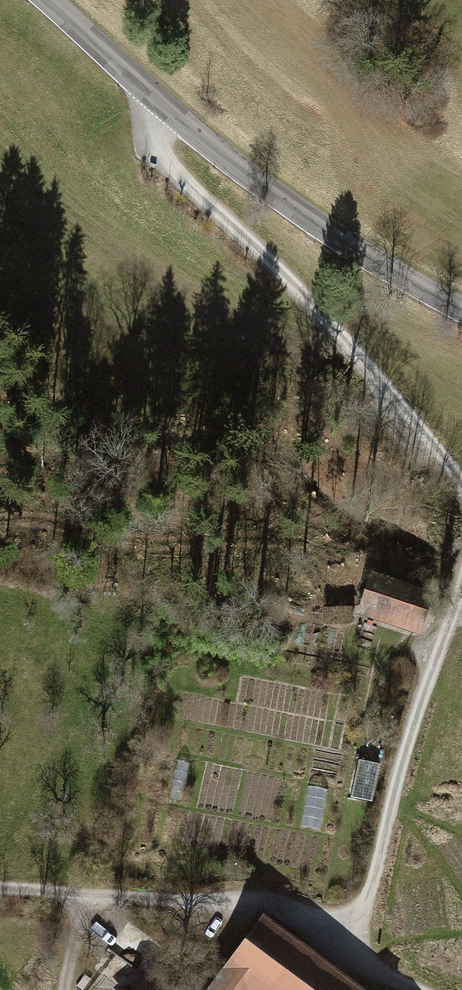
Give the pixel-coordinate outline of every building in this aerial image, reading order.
[(363,567),(350,609),(417,630),(430,589),(363,567)] [(379,762),(358,757),(348,800),(370,804),(379,762)] [(327,790),(308,786),(299,828),(319,832),(327,790)] [(255,912),(192,989),(360,989),(255,912)] [(143,973),(122,989),(175,989),(143,973)]
